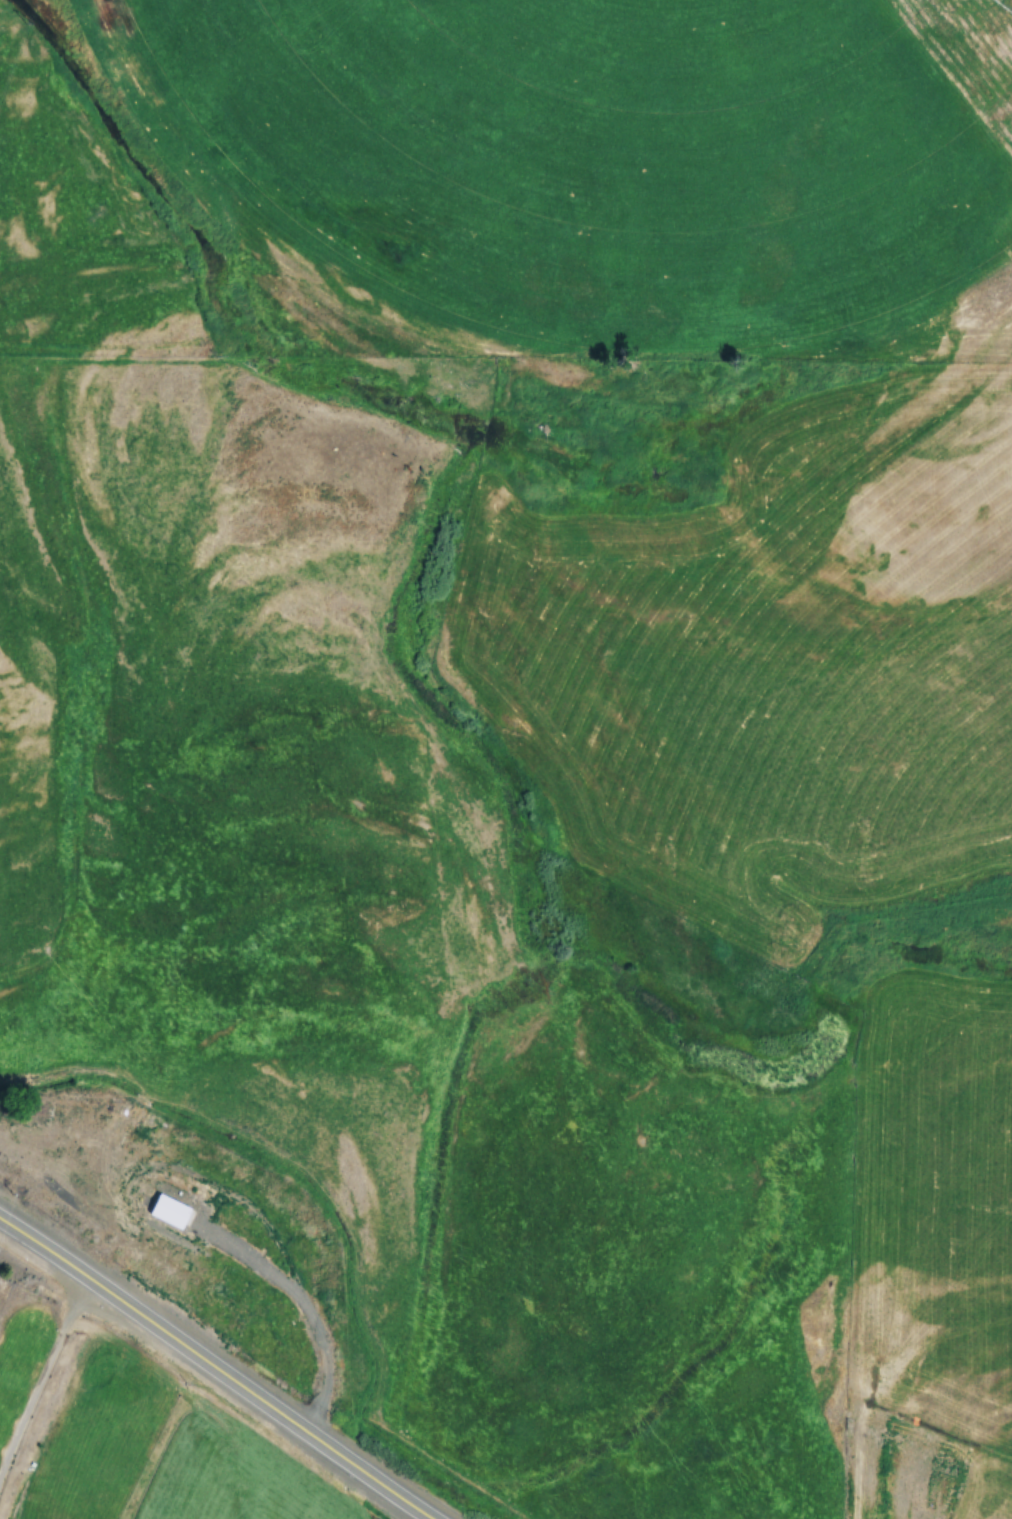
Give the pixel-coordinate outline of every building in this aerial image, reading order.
[(153,1196),(188,1212),(178,1233),(143,1217),(153,1196)]
